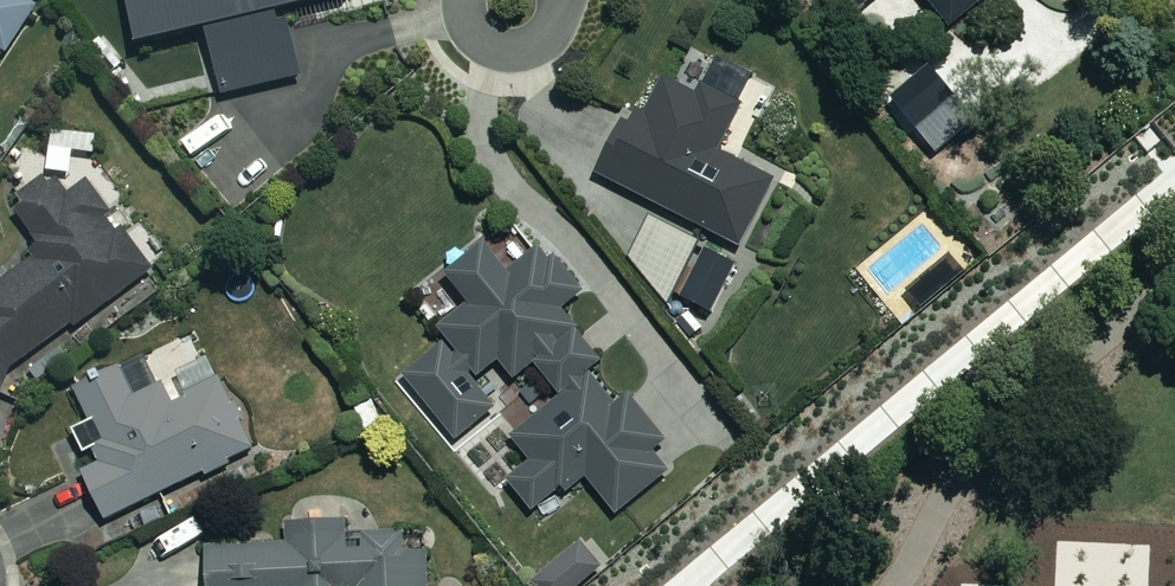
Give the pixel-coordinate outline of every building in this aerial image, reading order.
[(8,51),(39,6),(29,0),(0,0),(0,46),(8,51)] [(137,43),(206,27),(222,96),(297,78),(280,9),(316,0),(127,0),(137,43)] [(854,15),(872,0),(842,0),(854,15)] [(951,29),(987,0),(928,0),(951,29)] [(913,82),(895,60),(874,76),(934,149),(970,120),(928,69),(913,82)] [(695,95),(664,79),(646,115),(631,107),(597,175),(737,246),(771,180),(715,152),(739,104),(700,85),(695,95)] [(97,134),(52,129),(51,149),(95,153),(97,134)] [(154,273),(89,183),(72,196),(59,178),(51,184),(44,176),(18,195),(22,201),(14,207),(42,246),(0,277),(0,400),(18,364),(73,324),(77,329),(154,273)] [(561,397),(510,437),(531,462),(507,481),(531,511),(557,491),(585,491),(585,475),(615,514),(668,472),(651,451),(664,441),(628,395),(614,405),(588,372),(601,363),(560,312),(583,294),(541,241),(505,269),(484,243),(445,274),(469,304),(437,329),(448,342),(404,376),(455,441),(494,411),(472,383),(499,362),(513,380),(534,364),(537,367),(534,378),(537,388),(547,393),(556,392),(561,397)] [(733,264),(706,250),(682,298),(709,312),(733,264)] [(93,451),(99,464),(83,472),(104,519),(253,450),(220,379),(171,401),(163,383),(134,397),(119,365),(75,385),(91,421),(72,429),(84,455),(93,451)] [(288,521),(288,543),(206,544),(207,585),(428,585),(427,550),(406,551),(405,531),(346,532),(346,519),(288,521)]
